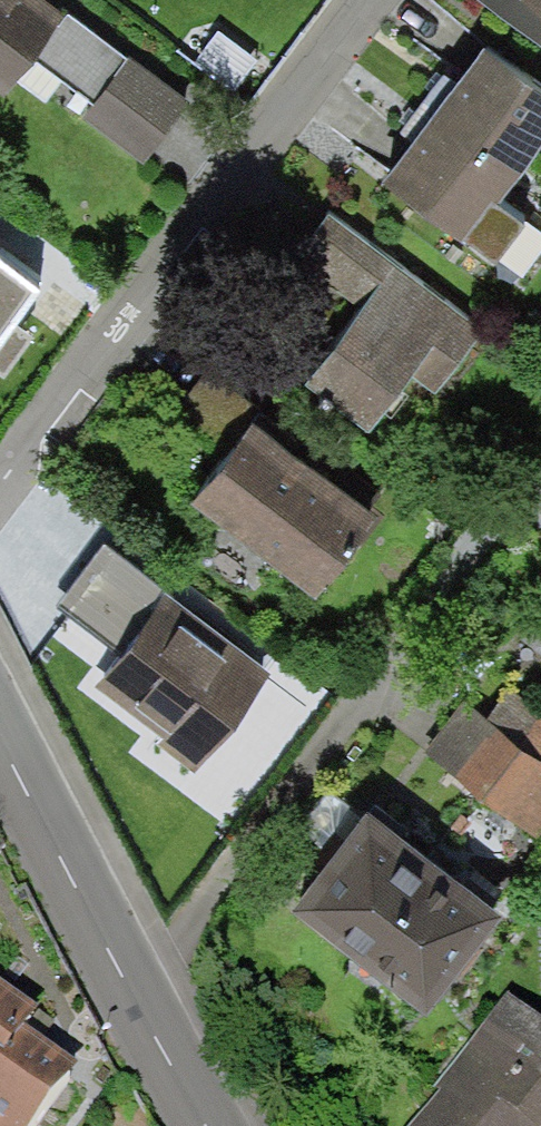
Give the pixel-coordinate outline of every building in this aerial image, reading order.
[(56,0),(0,0),(0,94),(9,100),(65,19),(71,10),(56,0)] [(523,0),(482,0),(540,47),(540,14),(523,0)] [(540,14),(540,0),(523,0),(540,14)] [(24,76),(147,171),(191,103),(65,19),(24,76)] [(483,52),(458,86),(442,74),(399,131),(414,142),(379,187),(491,270),(524,227),(494,205),(540,143),(540,95),(483,52)] [(481,331),(328,209),(286,262),(351,313),(301,376),(370,431),(416,374),(435,390),(481,331)] [(0,251),(0,335),(41,282),(0,251)] [(258,410),(205,369),(173,410),(233,457),(192,509),(316,605),(382,520),(254,421),(258,410)] [(271,675),(99,544),(49,608),(117,660),(97,686),(165,738),(158,748),(194,776),(271,675)] [(521,639),(540,653),(540,613),(521,639)] [(421,750),(455,776),(517,824),(540,842),(540,719),(539,717),(510,695),(488,725),(458,702),(421,750)] [(413,852),(366,815),(288,916),(423,1020),(501,919),(460,888),(413,852)] [(421,1125),(540,1125),(540,1044),(510,1018),(421,1125)] [(24,1058),(34,1044),(0,1020),(0,1092),(24,1058)] [(16,1050),(0,1072),(0,1125),(52,1125),(75,1094),(16,1050)]
